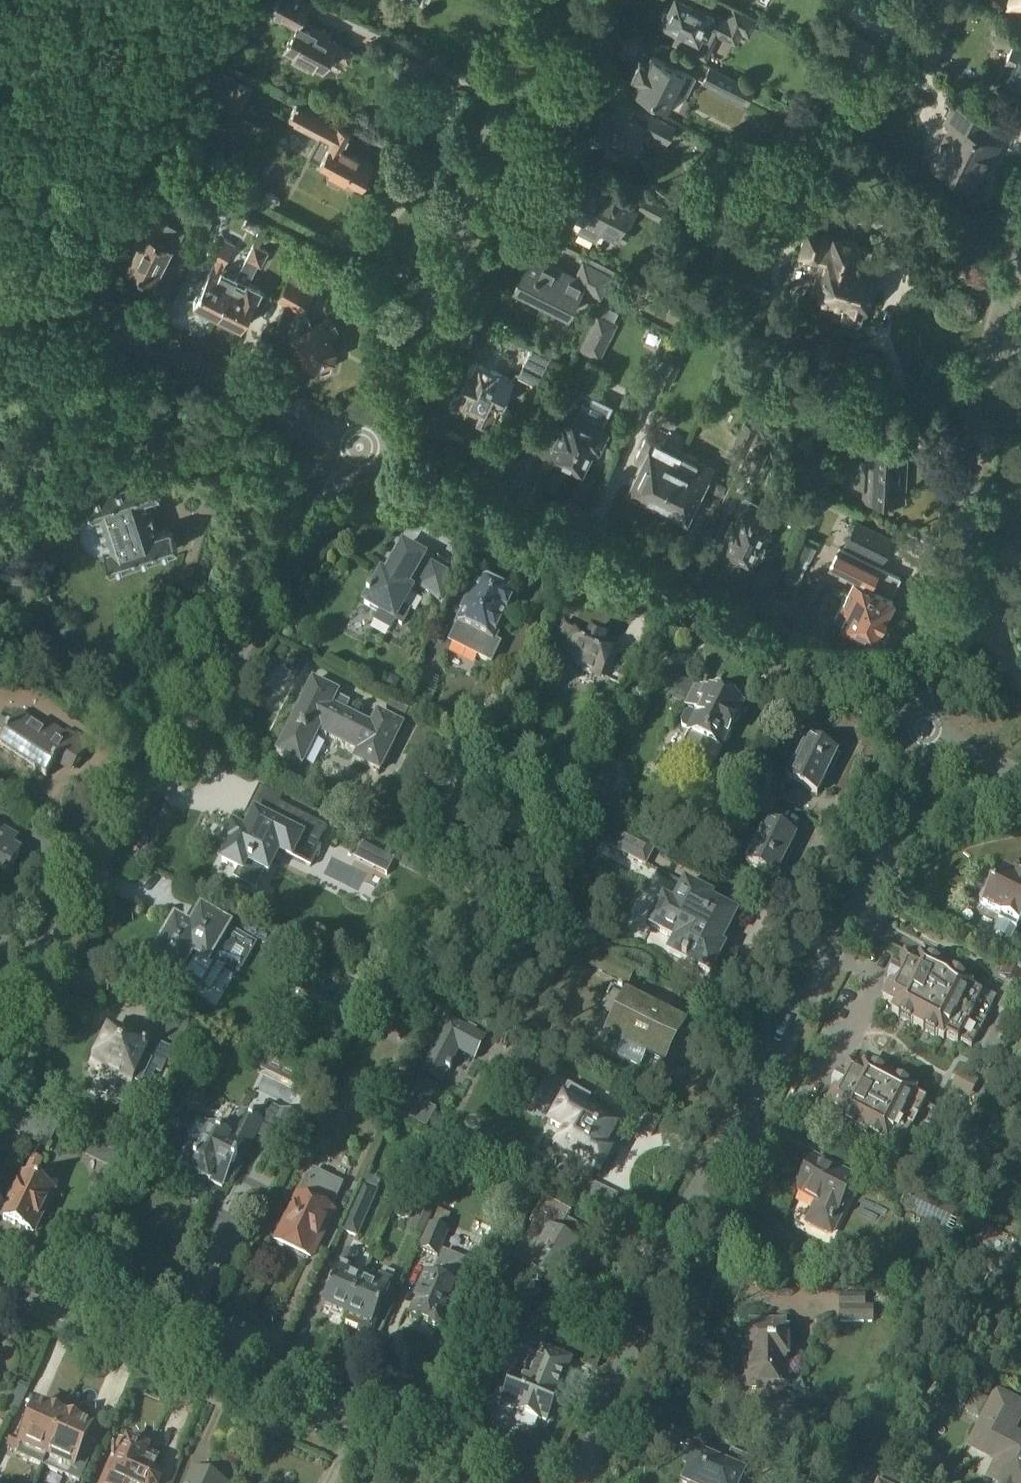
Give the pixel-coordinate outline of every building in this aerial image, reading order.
[(298,23),(284,48),(324,70),(333,53),(350,62),(356,50),(329,36),(332,31),(303,16),(311,1),(309,0),(276,0),(271,9),(298,23)] [(681,29),(676,41),(705,55),(717,31),(735,40),(740,28),(748,32),(755,17),(735,8),(729,20),(689,0),(673,0),(663,20),(681,29)] [(1020,9),(1020,0),(1009,0),(1007,6),(1020,9)] [(998,70),(999,72),(1020,83),(1020,34),(1017,32),(1014,40),(998,70)] [(633,75),(641,79),(636,88),(670,105),(678,88),(687,92),(695,76),(653,55),(648,64),(640,60),(633,75)] [(702,81),(748,102),(756,85),(710,64),(702,81)] [(201,88),(242,110),(254,87),(213,65),(201,88)] [(298,100),(288,119),(319,135),(309,155),(320,161),(318,165),(331,172),(329,175),(328,181),(339,186),(342,182),(344,178),(362,188),(375,163),(345,147),(354,130),(298,100)] [(943,121),(949,124),(930,162),(974,183),(986,158),(990,160),(998,145),(981,136),(988,123),(952,105),(943,121)] [(644,126),(606,107),(588,141),(630,162),(643,137),(649,139),(651,134),(668,142),(677,125),(651,112),(644,126)] [(571,177),(556,207),(583,221),(579,231),(596,239),(601,230),(618,239),(636,203),(599,185),(597,190),(571,177)] [(637,209),(668,224),(676,209),(645,194),(637,209)] [(144,207),(129,237),(118,232),(106,256),(131,268),(130,271),(141,276),(142,274),(156,281),(173,246),(177,248),(186,231),(167,221),(168,220),(144,207)] [(798,252),(821,259),(820,262),(871,287),(876,268),(868,266),(873,247),(833,236),(832,241),(828,240),(830,231),(807,224),(798,252)] [(214,263),(214,262),(194,302),(219,315),(239,275),(238,274),(236,273),(238,271),(227,265),(225,268),(224,267),(236,243),(230,239),(234,231),(223,225),(218,234),(217,233),(207,254),(216,259),(214,263)] [(238,274),(239,275),(219,315),(243,327),(250,314),(254,316),(266,291),(263,290),(264,288),(250,281),(259,264),(262,266),(270,250),(254,242),(238,274)] [(577,276),(533,253),(516,287),(570,314),(584,288),(602,297),(612,277),(584,262),(577,276)] [(845,305),(842,314),(845,319),(857,322),(862,319),(865,311),(864,310),(871,287),(820,262),(812,291),(818,293),(816,296),(845,305)] [(291,274),(278,298),(291,304),(303,281),(291,274)] [(306,283),(303,281),(291,304),(304,312),(318,286),(308,280),(306,283)] [(619,311),(600,301),(577,346),(600,358),(618,322),(614,320),(619,311)] [(316,365),(318,364),(320,368),(325,370),(332,366),(334,361),(332,358),(334,357),(337,347),(331,335),(342,330),(335,315),(314,324),(308,312),(301,315),(293,331),(306,360),(316,365)] [(537,384),(554,351),(535,342),(518,375),(537,384)] [(666,357),(655,379),(670,387),(681,365),(666,357)] [(476,417),(483,421),(489,419),(497,423),(501,421),(507,409),(506,405),(501,403),(513,379),(479,362),(473,372),(470,371),(461,389),(462,390),(456,402),(473,411),(476,417)] [(568,410),(570,411),(564,423),(563,423),(557,437),(553,435),(546,451),(582,469),(594,444),(599,446),(607,429),(602,427),(613,404),(579,387),(568,410)] [(752,444),(760,427),(745,420),(737,436),(752,444)] [(858,459),(856,485),(866,485),(866,498),(894,500),(903,500),(904,478),(895,478),(895,470),(908,470),(909,448),(887,447),(889,425),(880,425),(878,447),(868,446),(868,459),(858,459)] [(812,456),(816,450),(812,435),(806,432),(796,434),(793,440),(797,455),(803,458),(812,456)] [(635,458),(644,463),(631,488),(661,502),(684,454),(655,440),(656,438),(647,434),(635,458)] [(754,445),(744,466),(758,473),(768,452),(754,445)] [(686,515),(710,467),(684,454),(661,502),(686,515)] [(97,515),(108,548),(105,549),(112,570),(179,548),(172,527),(158,532),(154,522),(156,521),(152,509),(150,509),(147,499),(161,494),(155,473),(135,479),(130,463),(83,478),(89,495),(87,495),(94,516),(97,515)] [(724,545),(732,549),(735,559),(741,562),(750,559),(770,519),(773,512),(758,505),(759,503),(748,498),(744,506),(741,504),(735,515),(734,515),(726,531),(730,533),(724,545)] [(847,541),(882,559),(892,539),(884,535),(863,524),(857,521),(847,541)] [(796,551),(810,558),(817,546),(802,539),(796,551)] [(836,617),(874,637),(876,634),(886,639),(894,624),(883,619),(894,597),(892,596),(901,578),(841,547),(830,567),(855,579),(836,617)] [(379,582),(365,606),(377,613),(378,613),(373,622),(388,631),(393,622),(394,622),(402,627),(411,612),(402,607),(410,594),(406,591),(411,582),(419,587),(419,588),(440,600),(453,577),(432,565),(427,573),(419,568),(423,560),(403,549),(383,585),(379,582)] [(454,627),(456,628),(448,646),(491,667),(501,647),(493,643),(516,598),(480,581),(474,594),(470,592),(460,613),(461,614),(454,627)] [(573,667),(590,675),(588,678),(598,683),(614,650),(604,645),(605,641),(591,634),(589,637),(565,625),(559,637),(571,643),(560,664),(572,670),(573,667)] [(320,736),(355,754),(352,761),(380,776),(405,727),(376,713),(370,726),(346,714),(350,706),(338,700),(340,697),(312,683),(276,755),(303,769),(320,736)] [(709,693),(694,685),(683,707),(698,714),(696,717),(690,714),(685,716),(680,725),(682,731),(687,733),(685,736),(687,737),(677,758),(701,770),(706,770),(713,767),(724,745),(727,745),(730,738),(729,735),(734,725),(737,724),(740,718),(739,715),(742,709),(710,692),(709,693)] [(19,715),(0,744),(0,749),(46,780),(62,756),(77,766),(90,746),(68,731),(65,735),(52,727),(47,733),(19,715)] [(787,782),(817,797),(837,756),(807,742),(787,782)] [(754,793),(776,804),(785,785),(763,775),(754,793)] [(768,821),(776,804),(754,793),(746,811),(768,821)] [(229,849),(222,863),(237,871),(238,871),(233,880),(256,892),(265,873),(268,874),(278,853),(292,860),(300,843),(319,853),(321,849),(318,847),(327,829),(278,805),(269,823),(248,813),(238,831),(232,828),(223,846),(229,849)] [(744,865),(775,880),(795,839),(765,824),(744,865)] [(3,887),(21,853),(13,849),(18,840),(0,830),(0,885),(3,887)] [(610,848),(645,866),(655,848),(619,830),(610,848)] [(384,856),(376,872),(387,877),(394,861),(384,856)] [(978,901),(980,907),(982,908),(981,909),(1000,918),(998,923),(999,923),(990,941),(1007,949),(1015,932),(1016,932),(1020,923),(1020,874),(1019,873),(1016,871),(1013,878),(1001,872),(990,893),(988,892),(982,894),(978,901)] [(660,907),(657,906),(648,921),(651,923),(649,928),(675,942),(668,955),(681,962),(681,963),(686,965),(686,964),(709,976),(723,950),(719,948),(735,917),(708,903),(710,899),(684,886),(673,907),(662,902),(660,907)] [(155,958),(173,969),(172,971),(203,989),(218,963),(235,974),(241,972),(256,947),(201,914),(190,933),(175,924),(155,958)] [(252,923),(245,935),(267,948),(279,955),(287,940),(266,930),(266,931),(252,923)] [(945,1037),(957,1044),(959,1041),(971,1047),(979,1032),(980,1033),(986,1022),(985,1021),(993,1006),(981,1000),(982,997),(970,990),(971,987),(965,984),(966,983),(951,975),(950,976),(940,971),(941,970),(926,962),(926,963),(920,960),(916,966),(904,960),(896,975),(893,973),(887,984),(890,986),(882,1001),(895,1007),(892,1013),(898,1017),(897,1018),(912,1025),(912,1024),(923,1029),(922,1031),(937,1038),(937,1037),(943,1040),(945,1037)] [(1019,1021),(1017,1025),(1020,1027),(1020,1000),(1019,999),(1020,995),(1020,972),(1005,964),(999,975),(1014,983),(1007,994),(999,1010),(1019,1021)] [(610,991),(599,1010),(613,1017),(602,1038),(664,1071),(687,1027),(624,995),(623,997),(610,991)] [(458,1051),(474,1059),(485,1038),(448,1019),(420,1073),(441,1085),(458,1051)] [(115,1032),(98,1068),(129,1083),(119,1104),(144,1115),(154,1094),(149,1091),(157,1073),(163,1075),(172,1056),(152,1046),(150,1050),(115,1032)] [(267,1059),(261,1071),(292,1085),(297,1073),(267,1059)] [(889,1144),(902,1150),(903,1147),(916,1154),(923,1139),(925,1139),(930,1128),(929,1128),(937,1112),(925,1106),(926,1103),(914,1097),(915,1094),(909,1090),(910,1089),(895,1082),(895,1083),(885,1077),(885,1076),(870,1069),(870,1070),(864,1066),(860,1072),(848,1066),(840,1081),(837,1079),(831,1090),(834,1092),(827,1107),(839,1114),(836,1120),(842,1123),(841,1124),(856,1132),(857,1131),(867,1136),(866,1137),(881,1145),(881,1144),(888,1147),(889,1144)] [(620,1129),(585,1109),(591,1100),(567,1086),(558,1103),(559,1103),(545,1127),(560,1135),(551,1150),(553,1151),(548,1160),(590,1183),(595,1174),(601,1178),(614,1154),(608,1150),(620,1129)] [(181,1142),(191,1146),(180,1168),(222,1189),(230,1173),(236,1176),(245,1159),(256,1138),(263,1142),(288,1154),(304,1121),(279,1110),(270,1128),(247,1117),(241,1128),(236,1138),(212,1127),(193,1117),(181,1142)] [(32,1160),(24,1177),(3,1220),(32,1235),(54,1190),(34,1181),(42,1163),(32,1160)] [(797,1194),(816,1204),(806,1223),(833,1237),(845,1214),(841,1212),(856,1180),(814,1160),(797,1194)] [(278,1242),(311,1257),(332,1211),(331,1211),(342,1189),(313,1175),(301,1199),(300,1198),(278,1242)] [(356,1238),(377,1191),(363,1185),(342,1232),(356,1238)] [(533,1226),(514,1263),(526,1270),(558,1287),(580,1247),(588,1232),(568,1221),(571,1214),(544,1199),(529,1224),(533,1226)] [(418,1250),(433,1213),(420,1207),(405,1245),(418,1250)] [(432,1226),(430,1225),(419,1251),(438,1259),(449,1232),(444,1229),(450,1216),(438,1211),(432,1226)] [(346,1250),(343,1258),(322,1308),(346,1318),(365,1274),(363,1278),(362,1278),(360,1282),(347,1276),(354,1262),(357,1255),(346,1250)] [(367,1337),(368,1335),(369,1334),(394,1276),(383,1271),(379,1281),(365,1274),(346,1318),(347,1319),(345,1323),(358,1329),(358,1330),(358,1331),(358,1332),(358,1333),(359,1334),(359,1335),(360,1336),(361,1336),(362,1337),(363,1337),(364,1337),(365,1337),(367,1337)] [(411,1319),(430,1327),(432,1332),(435,1333),(439,1332),(440,1328),(438,1323),(454,1288),(427,1277),(417,1299),(419,1300),(411,1319)] [(873,1295),(838,1295),(839,1325),(873,1325),(873,1295)] [(785,1363),(785,1325),(748,1325),(748,1332),(744,1332),(744,1386),(789,1386),(789,1363),(785,1363)] [(515,1412),(540,1422),(541,1420),(547,1422),(572,1362),(540,1349),(527,1379),(514,1374),(523,1349),(508,1343),(496,1373),(512,1380),(502,1404),(516,1410),(515,1412)] [(1000,1482),(1020,1482),(1020,1438),(1012,1433),(1020,1415),(1020,1405),(997,1393),(970,1447),(998,1461),(990,1478),(1000,1482)] [(978,1421),(988,1401),(974,1394),(964,1414),(978,1421)] [(8,1449),(18,1453),(16,1457),(42,1468),(68,1412),(51,1404),(48,1411),(38,1407),(22,1444),(12,1439),(8,1449)] [(90,1473),(76,1467),(92,1430),(82,1426),(85,1419),(68,1412),(42,1468),(69,1480),(69,1482),(85,1482),(90,1473)] [(119,1482),(159,1482),(156,1477),(152,1475),(158,1461),(147,1456),(149,1452),(144,1450),(143,1444),(137,1441),(133,1445),(121,1440),(106,1475),(110,1477),(109,1479),(119,1482)] [(685,1469),(688,1471),(683,1482),(740,1482),(743,1476),(747,1478),(754,1461),(731,1451),(724,1466),(692,1452),(685,1469)] [(194,1471),(189,1482),(222,1482),(194,1471)]
